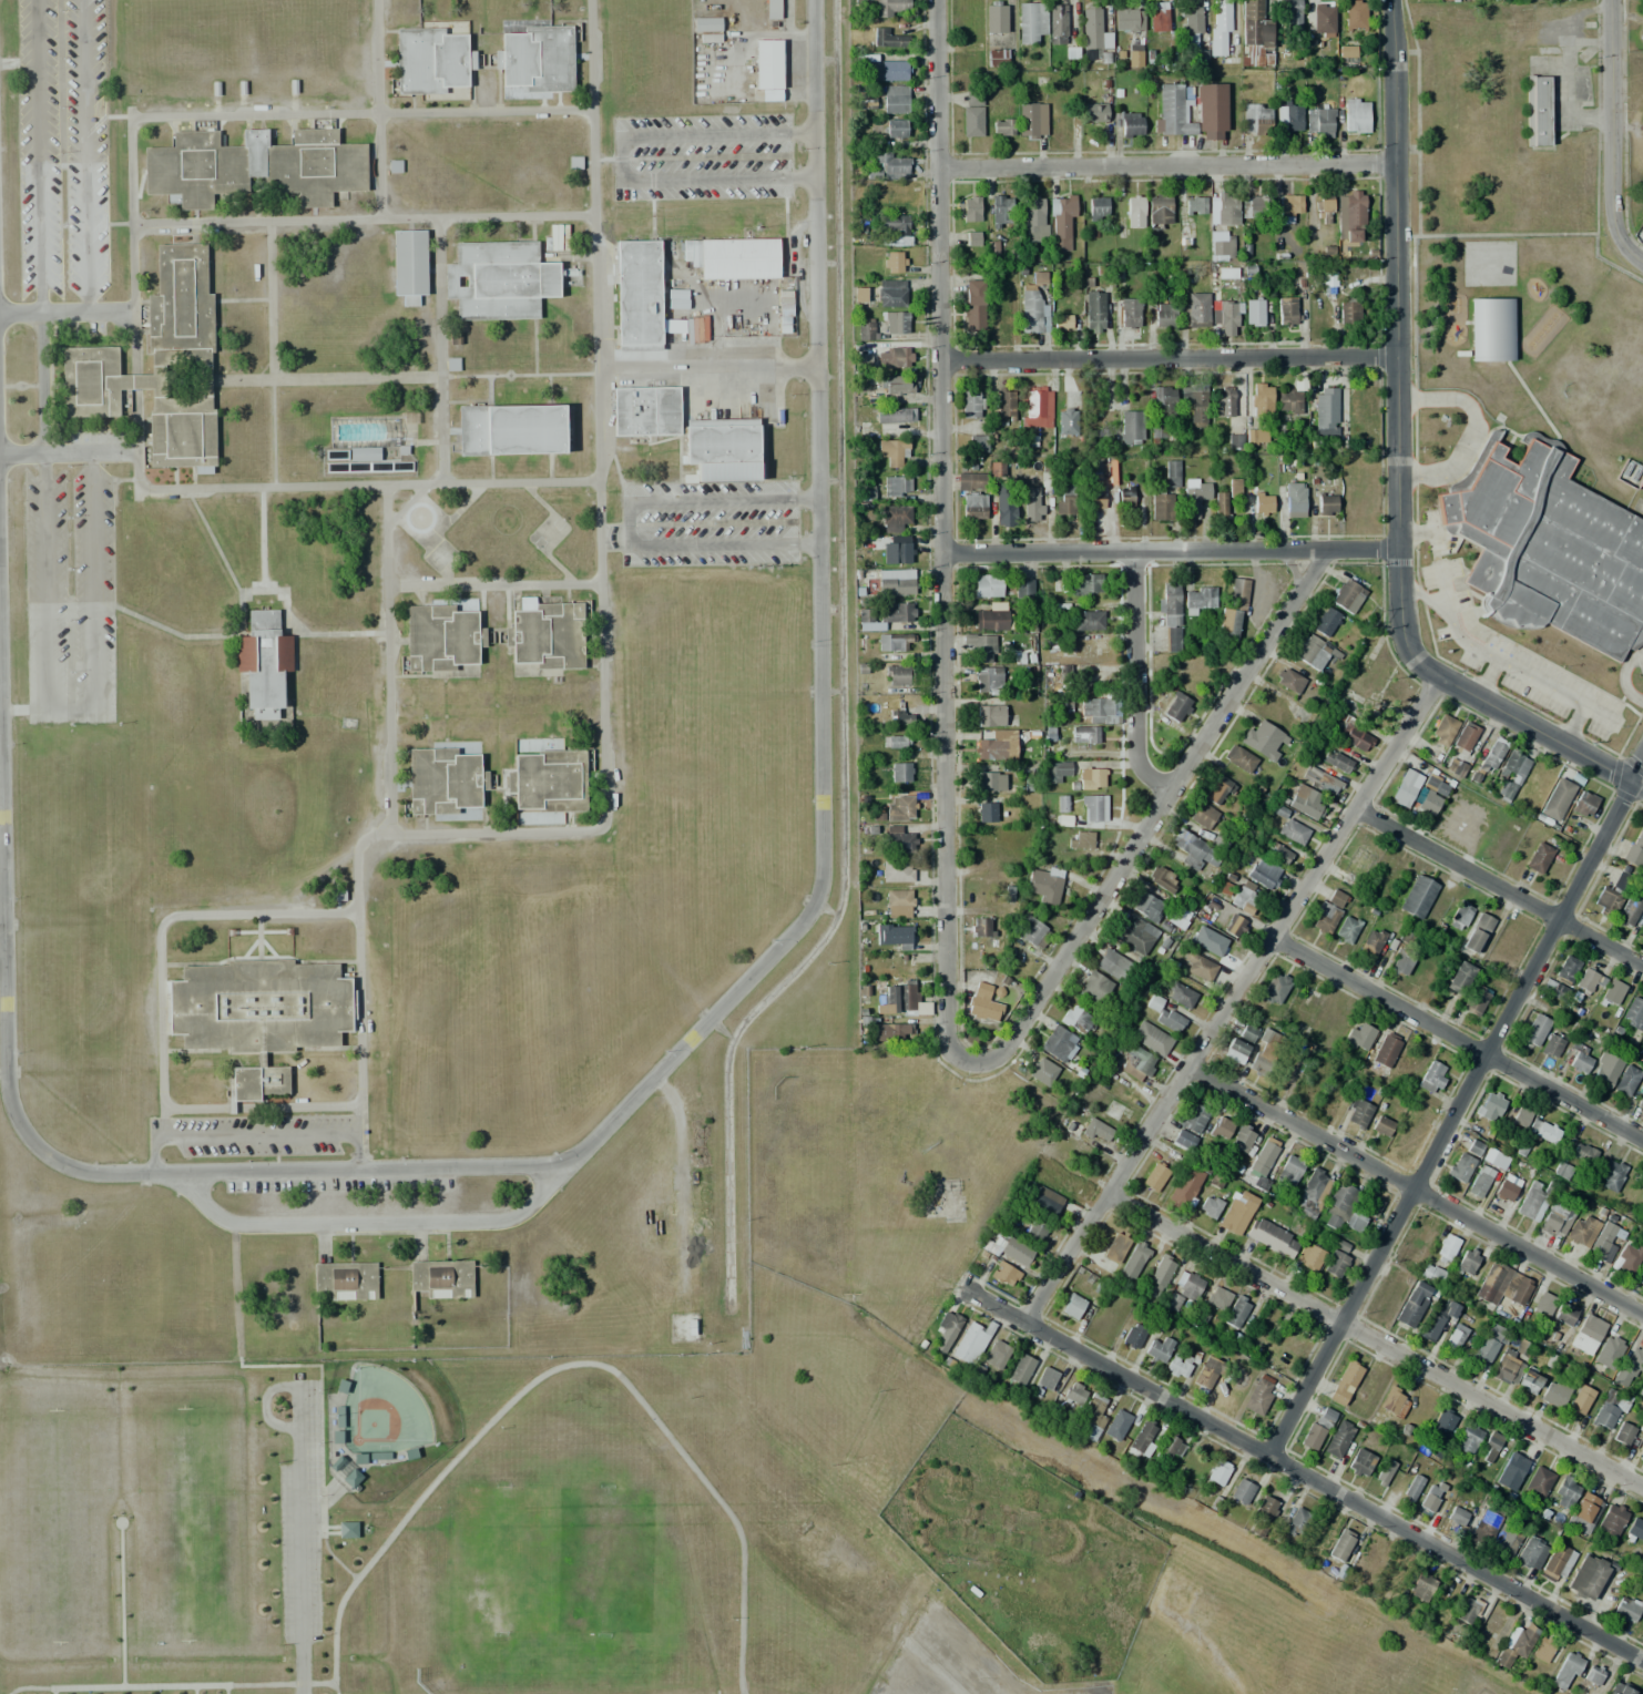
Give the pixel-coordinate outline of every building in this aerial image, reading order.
[(766,9),(766,0),(779,0),(779,9),(780,20),(766,20),(766,9)] [(855,3),(855,0),(909,0),(910,18),(875,19),(875,3),(855,3)] [(1210,55),(1210,0),(1229,0),(1229,55),(1210,55)] [(1238,67),(1239,0),(1262,0),(1262,16),(1274,17),(1273,68),(1238,67)] [(1283,31),(1283,0),(1300,0),(1300,31),(1283,31)] [(1345,31),(1344,0),(1365,0),(1366,30),(1345,31)] [(1006,33),(986,33),(986,1),(1006,1),(1006,33)] [(1018,3),(1047,3),(1047,33),(1038,33),(1038,44),(1018,44),(1018,3)] [(1312,3),(1334,3),(1333,38),(1312,38),(1312,3)] [(1065,44),(1049,44),(1048,4),(1064,4),(1065,44)] [(1114,32),(1114,6),(1143,6),(1143,32),(1114,32)] [(1157,7),(1167,7),(1167,32),(1159,32),(1150,32),(1149,7),(1157,7)] [(1202,48),(1181,48),(1181,7),(1201,7),(1202,48)] [(1080,8),(1101,8),(1101,30),(1112,30),(1112,63),(1081,64),(1080,8)] [(721,17),(721,31),(693,32),(693,18),(721,17)] [(502,33),(523,32),(523,27),(572,24),(574,91),(524,93),(524,85),(502,86),(501,69),(493,69),(492,50),(502,50),(502,33)] [(467,33),(467,48),(476,48),(476,71),(466,71),(466,86),(446,88),(446,94),(396,95),(395,28),(443,27),(443,34),(467,33)] [(896,28),(896,38),(907,38),(907,48),(874,48),(874,28),(896,28)] [(782,102),(763,102),(763,92),(754,92),(754,40),(782,40),(782,102)] [(1126,43),(1141,43),(1141,68),(1126,68),(1126,43)] [(1339,57),(1356,58),(1356,46),(1339,46),(1339,57)] [(1007,49),(1007,67),(987,68),(986,49),(1007,49)] [(907,58),(907,82),(858,82),(858,58),(907,58)] [(1550,147),(1525,147),(1524,74),(1549,74),(1550,147)] [(1183,83),(1184,118),(1194,118),(1194,83),(1225,83),(1226,141),(1203,141),(1203,134),(1153,135),(1152,83),(1183,83)] [(907,84),(908,113),(882,113),(882,85),(907,84)] [(982,136),(962,136),(961,89),(982,89),(982,136)] [(1369,133),(1345,133),(1345,99),(1368,99),(1369,133)] [(1045,139),(1019,139),(1018,103),(1044,102),(1045,139)] [(1331,139),(1305,139),(1306,102),(1333,102),(1331,139)] [(1270,134),(1243,134),(1242,104),(1270,103),(1270,134)] [(1106,105),(1105,122),(1084,122),(1084,105),(1106,105)] [(1300,105),(1302,130),(1276,131),(1276,105),(1300,105)] [(1111,124),(1112,111),(1143,112),(1143,137),(1122,136),(1122,124),(1111,124)] [(1013,119),(1013,136),(992,136),(992,119),(1013,119)] [(907,137),(884,137),(884,120),(907,120),(907,137)] [(172,144),(172,132),(217,131),(218,146),(242,145),(242,131),(266,131),(267,146),(290,145),(290,130),(336,130),(337,145),(365,144),(365,191),(330,193),(330,206),(298,207),(297,192),(266,193),(265,176),(248,177),(248,194),(211,196),(211,210),(178,210),(178,194),(144,195),(143,149),(172,147),(172,144)] [(898,152),(898,161),(908,161),(908,180),(868,180),(868,171),(878,171),(878,161),(868,161),(868,152),(898,152)] [(1365,242),(1336,243),(1335,191),(1364,190),(1365,242)] [(1237,221),(1216,221),(1215,193),(1236,192),(1237,221)] [(1147,193),(1171,193),(1172,229),(1147,229),(1147,193)] [(1241,193),(1269,193),(1269,205),(1269,216),(1241,217),(1241,193)] [(1075,252),(1051,252),(1050,195),(1074,194),(1075,252)] [(1333,217),(1315,217),(1315,195),(1331,194),(1333,217)] [(1010,228),(991,228),(991,195),(1010,195),(1010,228)] [(1043,243),(1023,243),(1022,195),(1043,195),(1043,243)] [(1302,195),(1302,221),(1278,221),(1277,195),(1302,195)] [(958,196),(980,196),(980,223),(957,223),(958,196)] [(1089,196),(1108,197),(1106,221),(1088,221),(1089,196)] [(1127,196),(1143,196),(1143,228),(1127,228),(1127,196)] [(1206,196),(1206,214),(1184,214),(1184,197),(1188,196),(1206,196)] [(877,235),(877,215),(910,215),(910,246),(888,246),(888,236),(877,235)] [(429,229),(430,296),(420,296),(420,307),(401,307),(401,296),(392,296),(391,229),(429,229)] [(980,246),(979,232),(966,233),(966,247),(980,246)] [(1235,235),(1235,258),(1211,258),(1211,235),(1235,235)] [(778,238),(779,278),(701,279),(701,239),(778,238)] [(453,243),(538,241),(538,263),(559,263),(560,296),(538,297),(539,319),(455,322),(455,298),(443,299),(442,265),(453,265),(453,243)] [(660,241),(661,351),(615,351),(614,241),(660,241)] [(156,245),(205,244),(206,294),(213,294),(214,467),(150,468),(149,388),(135,389),(119,389),(120,417),(62,418),(62,347),(118,347),(118,375),(135,375),(149,375),(149,295),(156,295),(156,245)] [(1360,246),(1360,257),(1338,257),(1338,246),(1360,246)] [(906,252),(906,273),(882,274),(882,252),(906,252)] [(1029,272),(1048,272),(1048,283),(1039,283),(1039,293),(1048,293),(1049,334),(1020,334),(1020,283),(1029,283),(1029,272)] [(1322,288),(1335,288),(1335,273),(1322,273),(1322,288)] [(905,279),(905,306),(877,307),(877,280),(905,279)] [(986,331),(965,331),(963,280),(986,280),(986,331)] [(687,309),(687,290),(668,290),(668,309),(687,309)] [(1103,290),(1104,333),(1085,333),(1084,292),(1103,290)] [(1187,294),(1207,294),(1208,326),(1178,327),(1178,305),(1188,305),(1187,294)] [(1296,327),(1277,327),(1277,297),(1296,296),(1296,327)] [(1360,326),(1339,326),(1338,297),(1359,296),(1360,326)] [(1119,298),(1140,298),(1140,327),(1119,327),(1119,298)] [(1513,360),(1468,360),(1468,298),(1513,298),(1513,360)] [(1264,326),(1245,327),(1244,300),(1263,300),(1264,326)] [(1218,302),(1236,302),(1236,329),(1218,329),(1218,302)] [(1175,303),(1175,327),(1153,327),(1153,304),(1175,303)] [(907,313),(908,334),(884,334),(882,313),(907,313)] [(1054,330),(1053,315),(1071,315),(1072,329),(1054,330)] [(876,339),(857,340),(856,318),(876,318),(876,339)] [(911,346),(912,367),(877,368),(876,347),(911,346)] [(857,367),(868,366),(868,357),(856,357),(857,367)] [(878,378),(912,377),(912,390),(889,390),(890,404),(867,405),(867,391),(878,391),(878,378)] [(1272,417),(1251,417),(1251,384),(1272,384),(1272,417)] [(1175,386),(1175,405),(1153,406),(1152,387),(1175,386)] [(623,387),(634,387),(645,387),(656,387),(667,387),(678,387),(678,397),(680,407),(680,417),(680,426),(680,436),(669,436),(657,436),(646,437),(635,437),(624,437),(613,437),(612,427),(612,417),(612,407),(612,397),(612,387),(623,387)] [(1017,421),(993,421),(993,387),(1017,387),(1017,421)] [(1205,428),(1186,428),(1186,387),(1205,387),(1205,428)] [(1233,417),(1215,417),(1215,387),(1233,387),(1233,417)] [(1336,429),(1314,429),(1315,387),(1336,387),(1336,429)] [(1051,425),(1027,425),(1025,388),(1050,388),(1051,425)] [(1277,389),(1300,389),(1300,414),(1277,414),(1277,389)] [(983,418),(961,419),(960,391),(982,390),(983,418)] [(458,406),(487,405),(564,405),(565,445),(565,455),(487,456),(458,456),(458,416),(458,406)] [(915,408),(915,421),(874,424),(874,409),(915,408)] [(1077,410),(1058,410),(1059,435),(1078,435),(1077,410)] [(1121,410),(1143,410),(1142,445),(1121,445),(1121,410)] [(761,417),(763,480),(696,482),(695,461),(684,461),(684,419),(761,417)] [(1166,438),(1151,438),(1150,424),(1166,424),(1166,438)] [(1565,478),(1642,523),(1642,640),(1631,651),(1625,649),(1618,663),(1543,623),(1539,626),(1525,630),(1511,627),(1496,623),(1483,614),(1480,608),(1479,602),(1481,599),(1483,595),(1462,582),(1480,549),(1453,534),(1449,535),(1445,533),(1441,531),(1440,527),(1436,494),(1446,493),(1446,486),(1447,486),(1462,477),(1489,430),(1494,428),(1501,431),(1494,443),(1503,448),(1499,457),(1512,463),(1523,445),(1516,441),(1523,433),(1530,431),(1537,433),(1542,438),(1555,441),(1561,446),(1562,452),(1575,459),(1565,478)] [(1267,429),(1267,445),(1245,445),(1245,429),(1267,429)] [(987,435),(987,452),(969,452),(968,436),(987,435)] [(1228,447),(1241,447),(1240,435),(1228,436),(1228,447)] [(908,440),(908,459),(898,459),(898,468),(888,468),(887,459),(877,459),(877,441),(908,440)] [(379,461),(398,461),(397,446),(411,446),(411,471),(326,472),(326,447),(379,447),(379,461)] [(1164,460),(1180,461),(1178,488),(1164,488),(1164,460)] [(1004,461),(1004,477),(988,477),(988,462),(1004,461)] [(986,473),(986,491),(957,491),(957,473),(986,473)] [(909,477),(910,496),(885,497),(884,477),(909,477)] [(1238,478),(1239,498),(1226,498),(1227,517),(1214,518),(1213,479),(1238,478)] [(1208,479),(1208,499),(1196,499),(1196,519),(1184,519),(1184,480),(1208,479)] [(1285,480),(1305,480),(1304,512),(1284,512),(1285,480)] [(1064,494),(1064,484),(1073,483),(1074,514),(1055,514),(1055,494),(1064,494)] [(994,484),(1013,484),(1014,494),(1014,524),(994,524),(994,484)] [(1105,508),(1089,509),(1088,484),(1104,484),(1105,508)] [(870,486),(871,500),(854,500),(854,486),(870,486)] [(1133,504),(1119,506),(1118,487),(1132,486),(1133,504)] [(1272,491),(1273,514),(1253,516),(1253,492),(1272,491)] [(962,492),(984,492),(986,521),(962,521),(962,492)] [(1023,493),(1042,493),(1042,522),(1023,522),(1023,493)] [(1151,493),(1172,493),(1172,521),(1151,521),(1151,493)] [(1317,494),(1336,494),(1336,513),(1317,513),(1317,494)] [(909,504),(910,523),(900,523),(900,532),(881,533),(880,506),(909,504)] [(891,535),(910,535),(910,564),(882,564),(882,545),(891,545),(891,535)] [(914,571),(914,595),(877,595),(878,570),(914,571)] [(1348,572),(1369,585),(1350,614),(1330,602),(1348,572)] [(1100,573),(1101,594),(1072,595),(1072,574),(1100,573)] [(1001,574),(1001,598),(974,598),(974,575),(1001,574)] [(1228,578),(1248,581),(1238,643),(1218,639),(1228,578)] [(1032,580),(1032,598),(1014,598),(1013,580),(1032,580)] [(1180,654),(1161,654),(1162,581),(1180,581),(1180,654)] [(1214,586),(1215,605),(1195,606),(1195,615),(1185,615),(1185,586),(1214,586)] [(512,608),(522,608),(522,596),(534,596),(534,603),(582,602),(583,670),(534,670),(533,664),(513,665),(513,650),(503,650),(502,629),(512,629),(512,608)] [(974,631),(974,612),(986,612),(987,602),(1010,603),(1009,632),(974,631)] [(914,603),(914,622),(891,622),(890,631),(857,631),(857,603),(914,603)] [(477,612),(477,626),(487,626),(487,650),(477,650),(477,663),(457,663),(457,672),(406,673),(405,605),(455,604),(455,612),(477,612)] [(1326,606),(1340,615),(1326,637),(1312,629),(1326,606)] [(244,610),(278,609),(279,639),(290,639),(292,669),(280,669),(283,720),(248,721),(246,670),(235,671),(234,641),(245,640),(244,610)] [(1103,631),(1073,631),(1073,611),(1103,611),(1103,631)] [(1334,649),(1317,672),(1292,654),(1309,630),(1334,649)] [(915,633),(915,642),(905,642),(905,650),(878,651),(877,634),(915,633)] [(994,634),(994,663),(973,663),(972,653),(962,654),(961,634),(994,634)] [(1073,649),(1083,649),(1083,640),(1103,640),(1103,649),(1093,649),(1093,657),(1073,657),(1073,649)] [(911,665),(911,686),(884,686),(885,665),(911,665)] [(1273,682),(1282,666),(1305,680),(1296,695),(1273,682)] [(1001,667),(1001,695),(976,695),(976,667),(1001,667)] [(1176,691),(1194,703),(1180,725),(1162,713),(1176,691)] [(1072,700),(1071,713),(1054,713),(1054,698),(1072,700)] [(1119,698),(1119,723),(1081,724),(1080,698),(1119,698)] [(1003,705),(1003,726),(977,726),(977,706),(1003,705)] [(915,711),(915,725),(888,725),(889,711),(915,711)] [(1441,714),(1459,723),(1445,747),(1428,738),(1441,714)] [(1239,742),(1255,716),(1287,737),(1272,763),(1239,742)] [(1329,733),(1338,718),(1374,738),(1365,754),(1329,733)] [(1465,721),(1479,729),(1466,753),(1451,744),(1465,721)] [(1098,726),(1098,744),(1071,744),(1070,726),(1098,726)] [(909,736),(909,748),(881,748),(882,736),(909,736)] [(1494,738),(1507,745),(1489,775),(1477,768),(1494,738)] [(999,739),(999,759),(974,759),(974,739),(999,739)] [(1222,757),(1231,743),(1256,759),(1247,774),(1222,757)] [(477,755),(478,768),(488,768),(489,790),(479,790),(479,807),(458,807),(458,814),(409,816),(407,749),(457,747),(457,756),(477,755)] [(564,749),(575,749),(585,748),(586,780),(586,790),(586,812),(576,812),(567,813),(537,813),(527,814),(516,814),(516,793),(506,793),(504,783),(504,773),(514,772),(514,751),(524,751),(534,751),(564,749)] [(1320,761),(1327,748),(1354,763),(1347,775),(1320,761)] [(1531,761),(1508,803),(1498,797),(1511,773),(1502,767),(1511,751),(1531,761)] [(1442,768),(1448,756),(1467,766),(1461,778),(1442,768)] [(1047,763),(1070,762),(1071,773),(1059,773),(1059,784),(1047,784),(1047,763)] [(1299,779),(1309,762),(1344,782),(1334,798),(1299,779)] [(911,763),(911,782),(889,783),(889,763),(911,763)] [(1079,790),(1078,768),(1104,767),(1104,789),(1079,790)] [(1406,768),(1421,777),(1406,808),(1390,800),(1406,768)] [(1004,771),(1004,792),(977,792),(977,772),(1004,771)] [(1218,774),(1235,785),(1221,808),(1203,797),(1218,774)] [(1429,774),(1449,785),(1430,818),(1410,807),(1429,774)] [(1558,777),(1574,786),(1555,822),(1538,813),(1558,777)] [(1581,789),(1598,798),(1586,819),(1570,810),(1581,789)] [(1307,790),(1326,802),(1316,822),(1287,806),(1293,796),(1302,800),(1307,790)] [(1082,795),(1105,795),(1105,823),(1082,823),(1082,795)] [(915,796),(915,822),(885,822),(885,796),(915,796)] [(1057,797),(1057,812),(1066,812),(1066,797),(1057,797)] [(1218,814),(1206,831),(1186,817),(1198,799),(1218,814)] [(977,803),(996,802),(997,823),(977,823),(977,803)] [(1288,812),(1274,804),(1270,812),(1283,820),(1288,812)] [(1276,831),(1285,817),(1309,831),(1299,846),(1276,831)] [(1642,823),(1642,855),(1636,868),(1621,859),(1642,823)] [(885,826),(904,825),(904,835),(914,835),(914,853),(886,854),(885,826)] [(1222,854),(1212,869),(1204,865),(1198,872),(1182,863),(1186,855),(1170,845),(1178,828),(1222,854)] [(1231,837),(1223,850),(1210,843),(1217,829),(1231,837)] [(1094,831),(1093,849),(1068,848),(1069,830),(1094,831)] [(1264,855),(1272,841),(1292,854),(1284,867),(1264,855)] [(1538,841),(1553,850),(1539,875),(1523,866),(1538,841)] [(1283,870),(1270,891),(1246,876),(1258,856),(1283,870)] [(914,860),(914,882),(882,882),(882,860),(914,860)] [(1146,879),(1156,863),(1180,878),(1170,895),(1146,879)] [(1025,892),(1033,864),(1063,871),(1055,906),(1034,901),(1037,895),(1025,892)] [(1612,891),(1622,871),(1631,877),(1611,917),(1592,907),(1602,887),(1612,891)] [(1417,874),(1438,886),(1419,920),(1398,908),(1417,874)] [(1243,879),(1253,886),(1248,894),(1258,900),(1248,916),(1228,904),(1243,879)] [(1328,887),(1347,897),(1327,935),(1308,925),(1328,887)] [(885,889),(911,889),(911,918),(885,918),(885,909),(885,889)] [(1632,889),(1642,896),(1642,901),(1627,929),(1614,921),(1632,889)] [(1130,908),(1142,890),(1164,905),(1153,923),(1130,908)] [(1460,899),(1473,907),(1460,931),(1447,925),(1460,899)] [(1180,930),(1190,916),(1176,906),(1166,920),(1180,930)] [(1110,936),(1126,911),(1157,931),(1142,956),(1110,936)] [(1233,912),(1247,922),(1237,940),(1222,930),(1233,912)] [(1480,912),(1494,920),(1476,955),(1460,947),(1480,912)] [(1020,922),(1027,914),(1051,932),(1039,950),(1022,938),(1028,929),(1020,922)] [(1345,914),(1360,922),(1348,945),(1333,936),(1345,914)] [(990,918),(990,935),(974,936),(973,918),(990,918)] [(911,925),(912,949),(876,951),(876,926),(911,925)] [(1371,926),(1386,933),(1372,958),(1358,950),(1371,926)] [(1409,947),(1397,939),(1404,926),(1417,932),(1409,947)] [(1204,947),(1213,931),(1233,943),(1224,959),(1204,947)] [(1093,966),(1105,947),(1131,965),(1120,982),(1093,966)] [(1400,947),(1416,955),(1402,978),(1388,970),(1400,947)] [(1183,960),(1188,950),(1216,967),(1206,986),(1187,974),(1193,966),(1183,960)] [(1565,955),(1580,962),(1569,983),(1554,976),(1565,955)] [(1459,960),(1474,969),(1460,997),(1445,988),(1459,960)] [(169,981),(181,981),(181,967),(225,966),(225,961),(293,961),(293,966),(338,965),(338,977),(350,977),(351,990),(356,990),(355,1020),(350,1020),(350,1032),(339,1032),(338,1045),(293,1047),(292,1052),(265,1052),(265,1067),(288,1067),(288,1095),(259,1095),(258,1103),(233,1103),(233,1068),(257,1067),(256,1052),(227,1052),(227,1048),(181,1049),(180,1035),(165,1034),(165,992),(169,992),(169,981)] [(1584,968),(1599,976),(1589,996),(1574,987),(1584,968)] [(1099,1007),(1076,993),(1090,970),(1112,983),(1099,1007)] [(1275,970),(1292,981),(1276,1007),(1258,997),(1275,970)] [(1539,990),(1545,978),(1569,990),(1562,1002),(1539,990)] [(1611,978),(1625,986),(1613,1008),(1600,1000),(1611,978)] [(885,980),(919,979),(919,1004),(930,1003),(930,1016),(874,1017),(874,1004),(885,1004),(885,980)] [(976,981),(996,987),(992,998),(1002,1001),(997,1023),(966,1014),(976,981)] [(1164,996),(1173,981),(1196,994),(1187,1009),(1164,996)] [(1474,983),(1490,992),(1476,1018),(1460,1009),(1474,983)] [(1163,1001),(1152,994),(1144,1006),(1156,1013),(1163,1001)] [(1632,996),(1642,1002),(1642,1028),(1641,1032),(1619,1020),(1632,996)] [(1059,1021),(1070,1003),(1096,1019),(1085,1037),(1059,1021)] [(1170,1006),(1187,1016),(1176,1033),(1150,1018),(1155,1009),(1164,1014),(1170,1006)] [(1535,1012),(1550,1021),(1535,1048),(1520,1039),(1535,1012)] [(1355,1019),(1375,1031),(1363,1053),(1343,1042),(1355,1019)] [(1130,1038),(1141,1020),(1173,1040),(1163,1058),(1130,1038)] [(910,1023),(910,1032),(901,1032),(901,1040),(871,1041),(871,1023),(910,1023)] [(1258,1030),(1252,1043),(1237,1037),(1245,1023),(1258,1030)] [(1054,1024),(1075,1038),(1060,1061),(1039,1048),(1054,1024)] [(1264,1029),(1284,1039),(1264,1078),(1245,1068),(1264,1029)] [(1385,1032),(1401,1040),(1382,1078),(1367,1069),(1385,1032)] [(1549,1033),(1563,1041),(1553,1060),(1539,1052),(1549,1033)] [(1231,1038),(1248,1047),(1238,1064),(1222,1055),(1231,1038)] [(1132,1044),(1157,1060),(1143,1084),(1118,1069),(1132,1044)] [(1579,1044),(1595,1053),(1583,1075),(1567,1067),(1579,1044)] [(1603,1051),(1623,1062),(1606,1092),(1586,1081),(1603,1051)] [(1059,1069),(1047,1088),(1028,1075),(1040,1057),(1059,1069)] [(1430,1060),(1449,1070),(1435,1095),(1417,1085),(1430,1060)] [(1626,1064),(1640,1072),(1626,1096),(1612,1089),(1626,1064)] [(1331,1076),(1339,1081),(1334,1091),(1341,1095),(1329,1115),(1315,1106),(1331,1076)] [(1486,1092),(1504,1101),(1493,1123),(1474,1114),(1486,1092)] [(1361,1130),(1341,1119),(1353,1096),(1374,1108),(1361,1130)] [(1190,1101),(1210,1111),(1188,1153),(1169,1143),(1190,1101)] [(1519,1105),(1531,1112),(1523,1129),(1510,1122),(1519,1105)] [(1234,1124),(1225,1140),(1208,1131),(1217,1115),(1234,1124)] [(1378,1115),(1394,1123),(1386,1139),(1370,1130),(1378,1115)] [(1081,1133),(1090,1116),(1113,1131),(1104,1146),(1081,1133)] [(1532,1134),(1540,1120),(1560,1130),(1552,1145),(1532,1134)] [(1241,1123),(1256,1131),(1243,1155),(1228,1147),(1241,1123)] [(1465,1151),(1477,1158),(1483,1146),(1471,1139),(1465,1151)] [(1274,1146),(1263,1165),(1274,1172),(1263,1191),(1252,1185),(1257,1175),(1247,1170),(1264,1141),(1274,1146)] [(1570,1154),(1578,1141),(1596,1152),(1589,1165),(1570,1154)] [(1481,1161),(1502,1171),(1508,1158),(1487,1148),(1481,1161)] [(1458,1152),(1474,1161),(1462,1184),(1446,1174),(1458,1152)] [(1288,1153),(1305,1162),(1292,1187),(1275,1178),(1288,1153)] [(1606,1157),(1626,1167),(1614,1193),(1593,1182),(1606,1157)] [(1155,1161),(1170,1170),(1154,1193),(1141,1184),(1155,1161)] [(1186,1164),(1207,1175),(1187,1212),(1166,1200),(1186,1164)] [(1481,1164),(1493,1172),(1479,1198),(1466,1192),(1481,1164)] [(1313,1167),(1334,1178),(1318,1206),(1298,1195),(1313,1167)] [(1501,1178),(1517,1186),(1508,1204),(1492,1196),(1501,1178)] [(1359,1194),(1355,1202),(1356,1203),(1344,1223),(1340,1221),(1335,1231),(1326,1225),(1331,1215),(1321,1210),(1338,1181),(1359,1194)] [(1529,1184),(1540,1190),(1544,1181),(1554,1186),(1535,1223),(1514,1212),(1529,1184)] [(1063,1198),(1051,1221),(1025,1206),(1038,1184),(1063,1198)] [(1237,1188),(1257,1200),(1237,1236),(1217,1225),(1237,1188)] [(1213,1220),(1197,1211),(1206,1194),(1223,1202),(1213,1220)] [(1551,1201),(1567,1208),(1553,1236),(1538,1228),(1551,1201)] [(1371,1212),(1360,1232),(1344,1223),(1356,1203),(1371,1212)] [(1578,1212),(1594,1221),(1580,1246),(1563,1238),(1578,1212)] [(1245,1236),(1255,1216),(1299,1241),(1288,1261),(1245,1236)] [(1033,1217),(1048,1226),(1038,1244),(1023,1235),(1033,1217)] [(1603,1221),(1618,1227),(1600,1261),(1586,1253),(1603,1221)] [(1129,1239),(1113,1233),(1103,1258),(1119,1264),(1129,1239)] [(980,1248),(986,1237),(1002,1247),(1009,1236),(1033,1251),(1021,1273),(980,1248)] [(1442,1237),(1458,1245),(1448,1265),(1432,1257),(1442,1237)] [(1137,1239),(1151,1247),(1132,1280),(1118,1273),(1137,1239)] [(1345,1253),(1349,1245),(1336,1239),(1332,1248),(1345,1253)] [(1306,1242),(1325,1253),(1314,1272),(1294,1261),(1306,1242)] [(1629,1243),(1642,1249),(1629,1276),(1615,1268),(1629,1243)] [(1466,1247),(1480,1254),(1469,1277),(1455,1269),(1466,1247)] [(1333,1248),(1349,1258),(1338,1278),(1321,1269),(1333,1248)] [(1162,1255),(1176,1263),(1156,1299),(1142,1292),(1162,1255)] [(1018,1272),(1008,1289),(988,1278),(998,1259),(1018,1272)] [(1491,1259),(1535,1284),(1520,1310),(1494,1296),(1489,1305),(1471,1295),(1491,1259)] [(472,1261),(473,1298),(420,1299),(420,1289),(409,1289),(408,1262),(472,1261)] [(1634,1278),(1642,1262),(1642,1283),(1634,1278)] [(377,1263),(377,1300),(324,1302),(324,1292),(313,1292),(313,1263),(377,1263)] [(1418,1276),(1425,1263),(1445,1272),(1438,1286),(1418,1276)] [(1184,1270),(1204,1282),(1194,1299),(1184,1294),(1174,1313),(1164,1307),(1184,1270)] [(1415,1280),(1432,1289),(1410,1328),(1394,1319),(1415,1280)] [(1213,1285),(1232,1294),(1223,1312),(1204,1303),(1213,1285)] [(1541,1290),(1557,1299),(1547,1318),(1531,1309),(1541,1290)] [(1070,1293),(1085,1302),(1074,1319),(1059,1310),(1070,1293)] [(1238,1295),(1252,1303),(1236,1329),(1223,1321),(1238,1295)] [(1432,1305),(1442,1310),(1448,1302),(1458,1307),(1437,1346),(1417,1335),(1432,1305)] [(1562,1302),(1578,1309),(1569,1327),(1553,1318),(1562,1302)] [(946,1309),(962,1318),(950,1343),(933,1334),(946,1309)] [(1584,1314),(1605,1324),(1589,1356),(1569,1345),(1584,1314)] [(969,1319),(992,1333),(971,1368),(949,1355),(969,1319)] [(1131,1321),(1146,1329),(1135,1351),(1120,1344),(1131,1321)] [(1490,1321),(1509,1333),(1489,1370),(1469,1359),(1490,1321)] [(1455,1323),(1467,1329),(1453,1355),(1441,1348),(1455,1323)] [(997,1337),(1013,1347),(997,1375),(980,1364),(997,1337)] [(1164,1337),(1173,1341),(1161,1365),(1143,1355),(1149,1343),(1159,1348),(1164,1337)] [(1630,1344),(1642,1351),(1642,1369),(1637,1379),(1627,1374),(1623,1382),(1612,1377),(1630,1344)] [(1503,1348),(1525,1359),(1511,1389),(1489,1377),(1503,1348)] [(1175,1350),(1194,1360),(1183,1381),(1164,1371),(1175,1350)] [(1020,1353),(1035,1360),(1022,1387),(1007,1379),(1020,1353)] [(1207,1355),(1225,1365),(1207,1397),(1190,1387),(1207,1355)] [(1347,1360),(1361,1368),(1341,1406),(1327,1398),(1347,1360)] [(1044,1366),(1058,1374),(1048,1391),(1034,1384),(1044,1366)] [(1543,1378),(1534,1396),(1516,1387),(1524,1369),(1543,1378)] [(1261,1374),(1277,1382),(1259,1416),(1242,1407),(1261,1374)] [(1551,1376),(1571,1386),(1560,1409),(1539,1399),(1551,1376)] [(338,1379),(348,1382),(345,1395),(335,1391),(338,1379)] [(1071,1380),(1088,1389),(1079,1406),(1062,1397),(1071,1380)] [(1580,1384),(1593,1391),(1580,1417),(1565,1409),(1580,1384)] [(1411,1397),(1399,1419),(1377,1407),(1389,1385),(1411,1397)] [(1608,1388),(1629,1400),(1611,1432),(1590,1421),(1608,1388)] [(1093,1392),(1103,1399),(1098,1408),(1109,1415),(1093,1441),(1082,1436),(1088,1426),(1076,1420),(1093,1392)] [(1319,1405),(1336,1412),(1315,1451),(1299,1443),(1319,1405)] [(1441,1407),(1457,1415),(1441,1442),(1427,1433),(1441,1407)] [(1116,1409),(1131,1417),(1118,1441),(1103,1433),(1116,1409)] [(1145,1418),(1154,1423),(1149,1433),(1157,1438),(1145,1458),(1127,1447),(1145,1418)] [(1339,1419),(1355,1427),(1337,1459),(1323,1450),(1339,1419)] [(1466,1420),(1482,1430),(1465,1462),(1448,1453),(1466,1420)] [(1621,1421),(1635,1429),(1625,1448),(1611,1440),(1621,1421)] [(1491,1430),(1503,1438),(1491,1458),(1479,1451),(1491,1430)] [(331,1431),(341,1431),(341,1443),(331,1443),(331,1431)] [(1166,1432),(1185,1443),(1172,1467),(1153,1456),(1166,1432)] [(402,1451),(415,1448),(417,1457),(406,1460),(402,1451)] [(1357,1448),(1375,1457),(1364,1479),(1346,1470),(1357,1448)] [(1510,1451),(1528,1461),(1511,1492),(1493,1482),(1510,1451)] [(353,1455),(366,1453),(366,1465),(353,1465),(353,1455)] [(340,1456),(364,1479),(351,1492),(327,1469),(340,1456)] [(1217,1458),(1232,1467),(1220,1487),(1205,1479),(1217,1458)] [(1386,1458),(1396,1463),(1382,1488),(1372,1482),(1386,1458)] [(1535,1466),(1553,1476),(1540,1499),(1522,1489),(1535,1466)] [(1415,1473),(1423,1480),(1411,1500),(1401,1494),(1415,1473)] [(1563,1474),(1581,1484),(1567,1510),(1549,1500),(1563,1474)] [(1239,1478),(1255,1487),(1244,1506),(1228,1497),(1239,1478)] [(1429,1484),(1442,1491),(1431,1513),(1418,1506),(1429,1484)] [(1583,1492),(1603,1503),(1585,1534),(1565,1523),(1583,1492)] [(1264,1496),(1279,1503),(1261,1538),(1245,1529),(1264,1496)] [(1609,1502),(1627,1511),(1614,1539),(1595,1529),(1609,1502)] [(1469,1511),(1460,1528),(1446,1520),(1453,1503),(1469,1511)] [(1296,1507),(1308,1513),(1295,1538),(1283,1531),(1296,1507)] [(1483,1508),(1501,1518),(1486,1547),(1467,1537),(1483,1508)] [(1633,1517),(1642,1522),(1642,1535),(1640,1541),(1624,1533),(1633,1517)] [(357,1522),(357,1539),(338,1539),(338,1522),(357,1522)] [(1341,1528),(1355,1535),(1341,1562),(1327,1555),(1341,1528)] [(1507,1528),(1520,1535),(1509,1557),(1494,1549),(1507,1528)] [(1529,1535),(1549,1547),(1534,1573),(1514,1562),(1529,1535)] [(1555,1542),(1575,1553),(1558,1585),(1539,1574),(1555,1542)] [(1583,1550),(1611,1565),(1590,1604),(1562,1590),(1583,1550)] [(1418,1572),(1436,1581),(1425,1603),(1407,1594),(1418,1572)] [(1632,1624),(1611,1614),(1621,1593),(1642,1603),(1632,1624)] [(1467,1595),(1482,1603),(1470,1626),(1456,1618),(1467,1595)] [(1504,1635),(1514,1618),(1494,1606),(1472,1642),(1488,1651),(1493,1643),(1494,1644),(1501,1632),(1504,1635)] [(1513,1627),(1523,1634),(1528,1625),(1539,1631),(1519,1666),(1508,1660),(1503,1669),(1492,1662),(1513,1627)] [(1541,1634),(1555,1642),(1544,1663),(1530,1655),(1541,1634)] [(1568,1650),(1584,1659),(1567,1693),(1550,1684),(1568,1650)] [(1593,1663),(1604,1670),(1596,1686),(1584,1681),(1593,1663)] [(1634,1692),(1633,1693),(1608,1693),(1614,1682),(1634,1692)]
